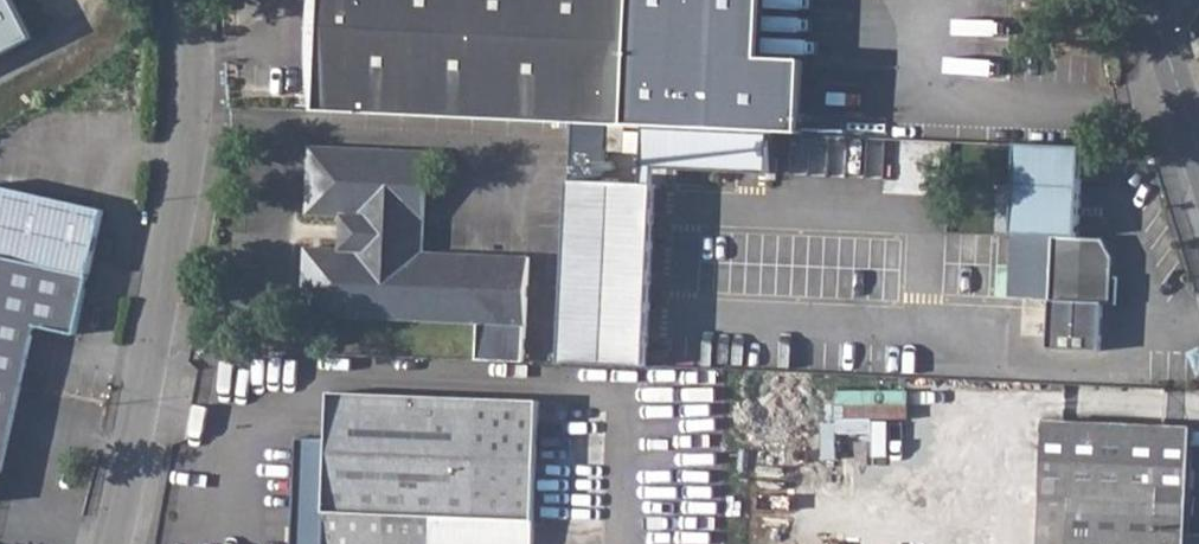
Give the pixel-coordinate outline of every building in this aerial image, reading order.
[(35,37),(17,0),(0,0),(0,55),(35,37)] [(628,85),(631,0),(321,0),(317,113),(611,126),(627,127),(628,85)] [(807,130),(810,58),(765,56),(768,0),(641,0),(635,121),(807,130)] [(627,127),(611,126),(611,153),(626,153),(643,154),(644,134),(626,133),(627,127)] [(1077,146),(1019,144),(1015,237),(1055,239),(1049,349),(1101,352),(1104,304),(1112,305),(1115,259),(1098,239),(1073,239),(1077,146)] [(306,246),(303,314),(477,321),(476,359),(523,362),(528,258),(424,252),(428,152),(310,147),(307,214),(344,216),(343,248),(306,246)] [(8,458),(37,327),(79,336),(105,212),(0,188),(0,492),(8,458)] [(295,543),(535,543),(541,400),(331,393),(329,438),(300,439),(295,543)] [(1042,497),(1072,499),(1071,543),(1198,543),(1198,533),(1192,532),(1195,427),(1045,420),(1042,497)] [(1041,543),(1071,543),(1072,499),(1042,497),(1041,543)]
